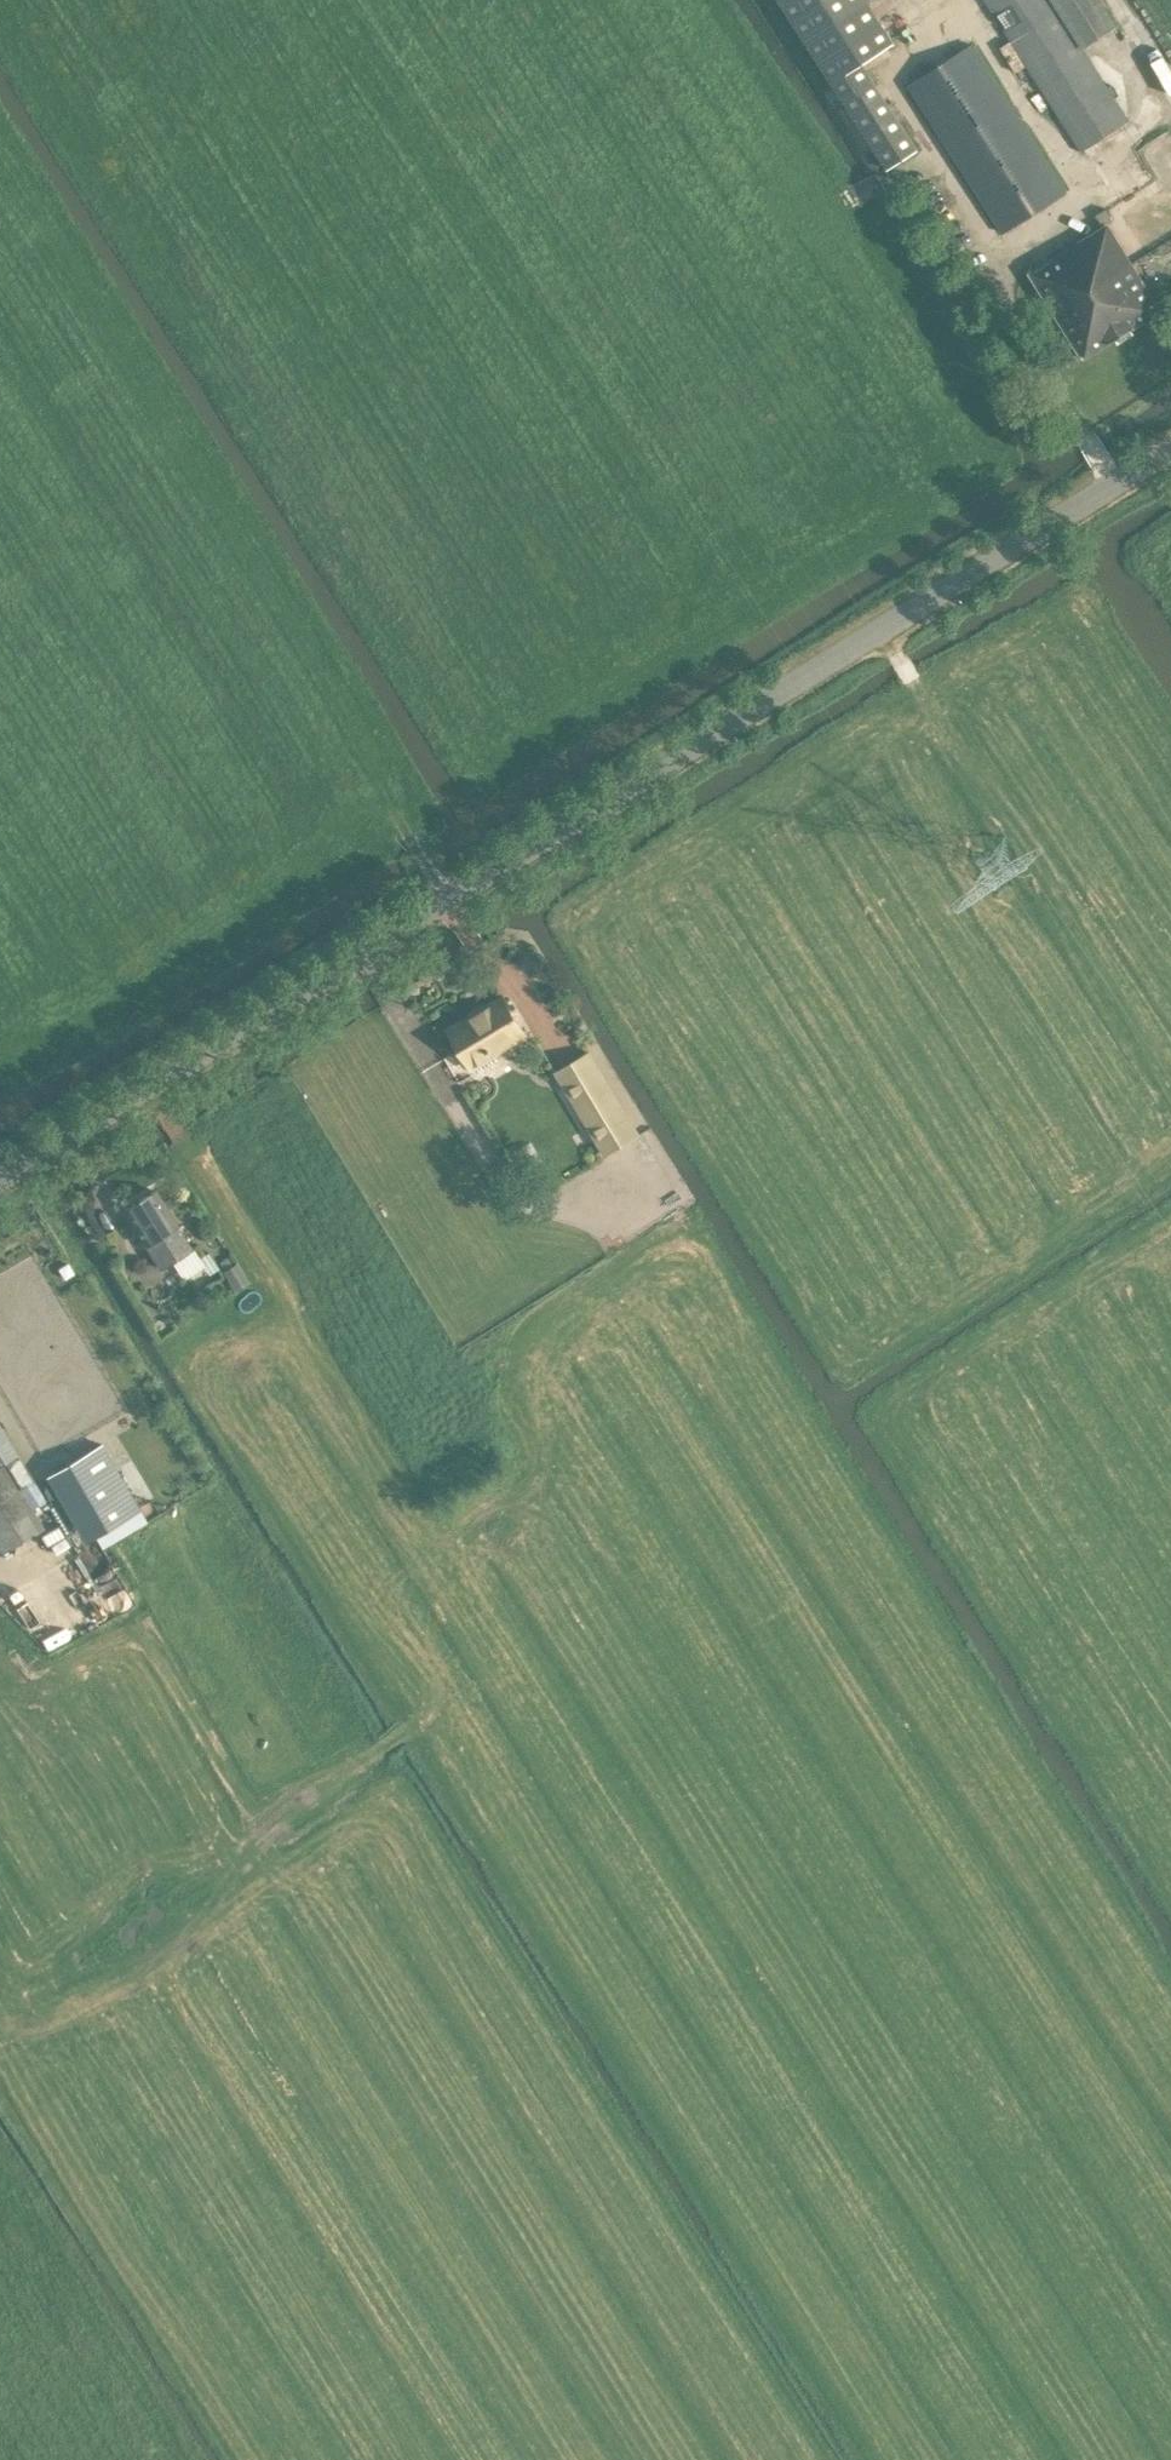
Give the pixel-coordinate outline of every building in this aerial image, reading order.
[(889,167),(919,148),(863,61),(894,41),(868,0),(782,0),(889,167)] [(1085,47),(1119,25),(1103,0),(985,0),(1082,152),(1131,120),(1085,47)] [(1003,233),(1068,191),(973,42),(908,84),(1003,233)] [(1162,310),(1108,222),(1030,271),(1084,358),(1162,310)] [(503,995),(449,1027),(473,1068),(474,1067),(477,1072),(498,1060),(496,1056),(492,1049),(525,1030),(503,995)] [(556,1071),(606,1154),(640,1133),(590,1050),(556,1071)] [(155,1189),(123,1209),(145,1243),(155,1237),(161,1248),(158,1250),(177,1280),(208,1262),(189,1231),(174,1240),(167,1230),(177,1224),(167,1208),(163,1202),(155,1189)] [(171,1196),(163,1202),(167,1208),(175,1203),(171,1196)] [(225,1269),(237,1289),(250,1280),(238,1261),(225,1269)] [(65,1277),(73,1272),(68,1263),(59,1268),(65,1277)] [(85,1540),(140,1508),(102,1442),(47,1475),(85,1540)] [(19,1456),(5,1464),(20,1490),(34,1481),(19,1456)] [(0,1467),(0,1549),(2,1553),(44,1528),(20,1490),(5,1464),(0,1467)]
